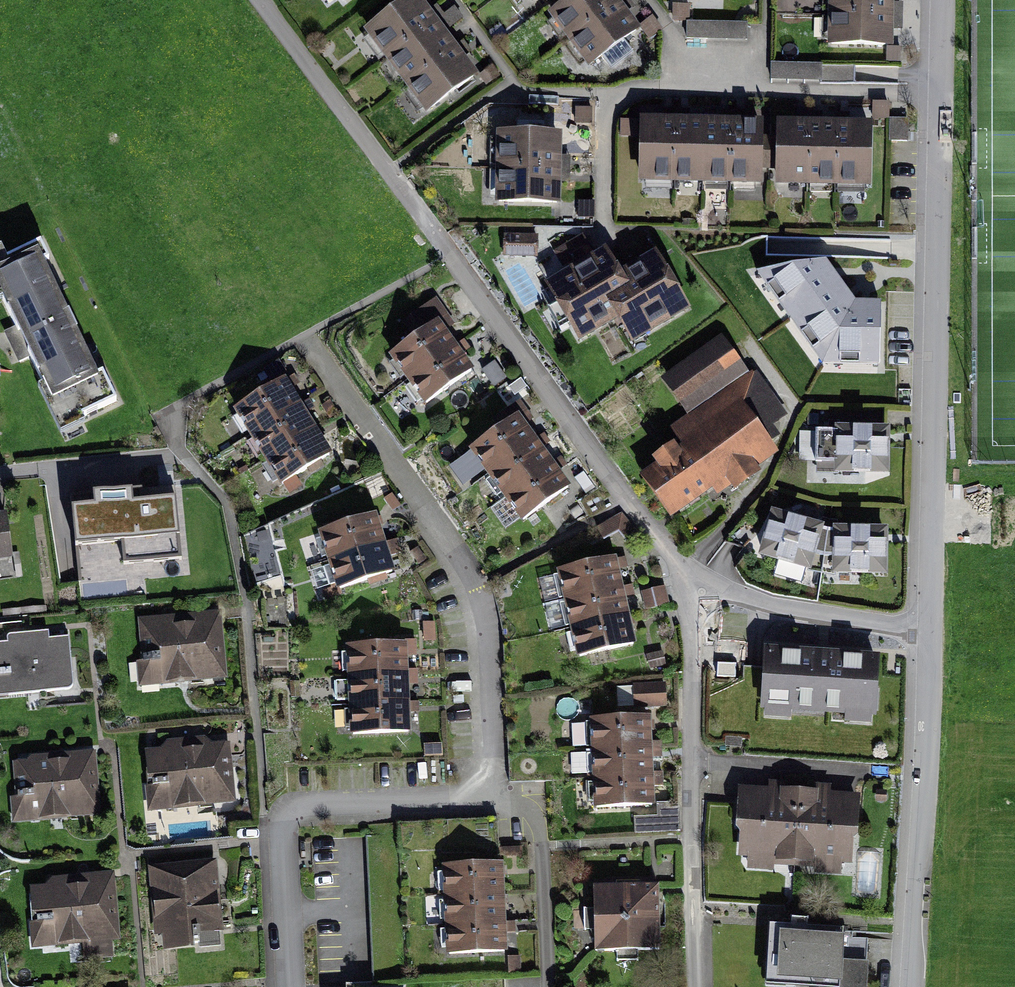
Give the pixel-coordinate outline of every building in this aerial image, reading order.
[(593,71),(646,33),(623,0),(542,0),(593,71)] [(836,44),(904,47),(905,0),(838,0),(836,44)] [(428,2),(378,36),(432,116),(482,82),(428,2)] [(687,38),(748,39),(748,22),(687,22),(687,38)] [(773,63),(772,75),(816,78),(817,66),(773,63)] [(772,128),(655,125),(653,186),(771,189),(772,128)] [(889,131),(794,128),(792,187),(888,189),(889,131)] [(572,138),(505,136),(503,206),(569,209),(572,138)] [(0,254),(0,296),(66,433),(123,406),(41,235),(0,254)] [(617,248),(550,290),(588,349),(630,322),(644,344),(700,308),(668,260),(637,280),(617,248)] [(885,365),(885,302),(841,302),(841,267),(787,268),(787,347),(818,346),(818,365),(885,365)] [(438,325),(393,357),(425,404),(471,372),(438,325)] [(694,448),(650,479),(675,515),(770,448),(724,384),(740,374),(722,349),(672,384),(698,420),(682,432),(694,448)] [(293,384),(242,416),(288,489),(339,456),(293,384)] [(518,418),(471,450),(518,516),(564,484),(518,418)] [(886,429),(818,429),(818,473),(886,473),(886,429)] [(802,435),(802,461),(816,461),(816,435),(802,435)] [(93,512),(72,514),(80,604),(150,596),(148,580),(187,576),(175,503),(133,507),(131,492),(92,498),(93,512)] [(828,529),(776,513),(761,556),(824,570),(828,529)] [(0,520),(0,561),(15,559),(8,519),(0,520)] [(385,519),(329,534),(345,591),(401,576),(385,519)] [(884,532),(830,530),(825,570),(884,574),(884,532)] [(614,559),(561,572),(582,656),(635,642),(614,559)] [(218,618),(135,625),(140,688),(223,682),(218,618)] [(0,648),(0,649),(3,679),(0,679),(0,698),(79,691),(74,639),(57,641),(56,632),(12,636),(13,647),(0,648)] [(416,647),(356,649),(360,732),(420,729),(416,647)] [(890,659),(775,653),(772,711),(887,716),(890,659)] [(635,704),(667,703),(666,683),(634,685),(635,704)] [(647,718),(585,721),(589,808),(650,805),(647,718)] [(228,749),(151,755),(155,814),(232,808),(228,749)] [(97,753),(10,758),(13,821),(100,816),(97,753)] [(866,796),(750,787),(745,866),(860,874),(866,796)] [(222,868),(155,872),(159,950),(226,946),(222,868)] [(511,868),(450,870),(452,956),(513,954),(511,868)] [(44,878),(34,892),(35,949),(121,947),(114,876),(44,878)] [(662,886),(599,889),(602,949),(665,946),(662,886)] [(786,934),(783,985),(811,986),(877,986),(881,940),(786,934)]
